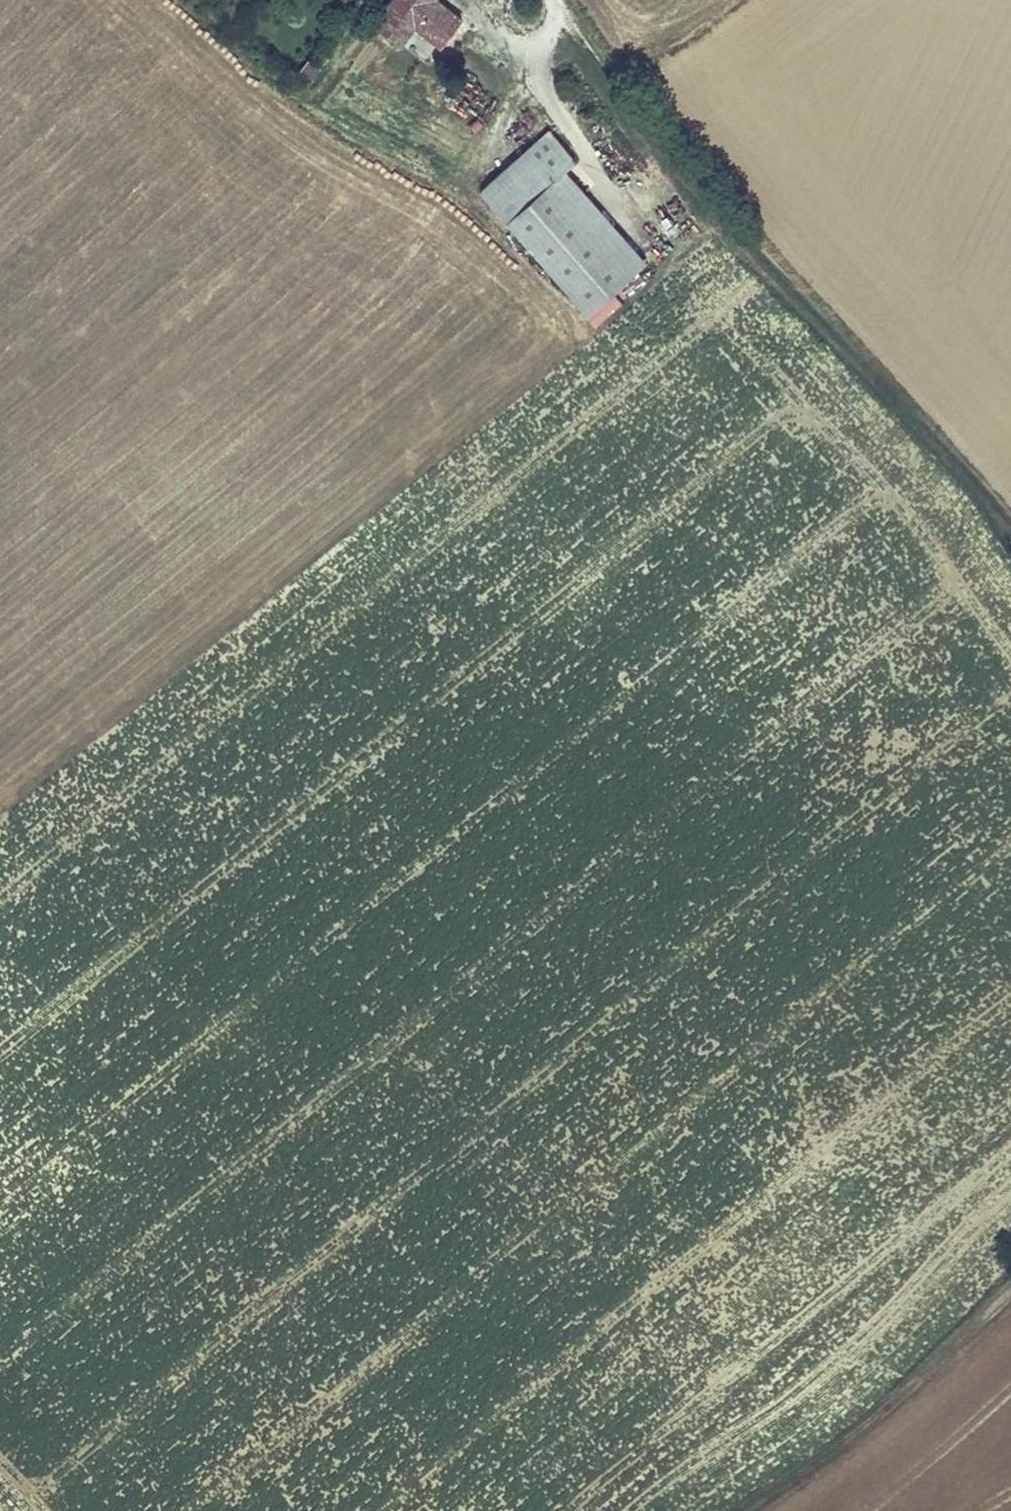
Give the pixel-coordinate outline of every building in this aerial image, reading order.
[(377,11),(402,31),(417,12),(444,33),(464,8),(453,0),(386,0),(377,11)] [(647,249),(568,159),(579,149),(552,119),(525,143),(551,173),(511,208),(591,298),(647,249)] [(511,208),(551,173),(525,143),(485,178),(511,208)]
